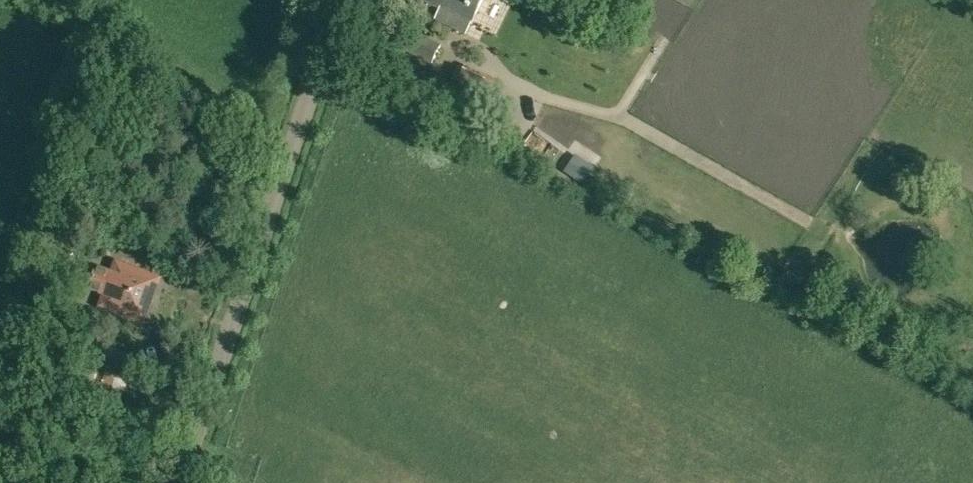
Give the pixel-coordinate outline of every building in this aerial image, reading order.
[(472,24),(483,0),(424,0),(442,9),(441,9),(472,24)] [(433,65),(442,47),(442,46),(413,31),(405,50),(433,65)] [(583,185),(591,172),(593,169),(574,156),(574,157),(564,172),(583,185)] [(90,290),(105,295),(102,305),(143,320),(158,279),(117,264),(113,274),(97,268),(90,290)]
